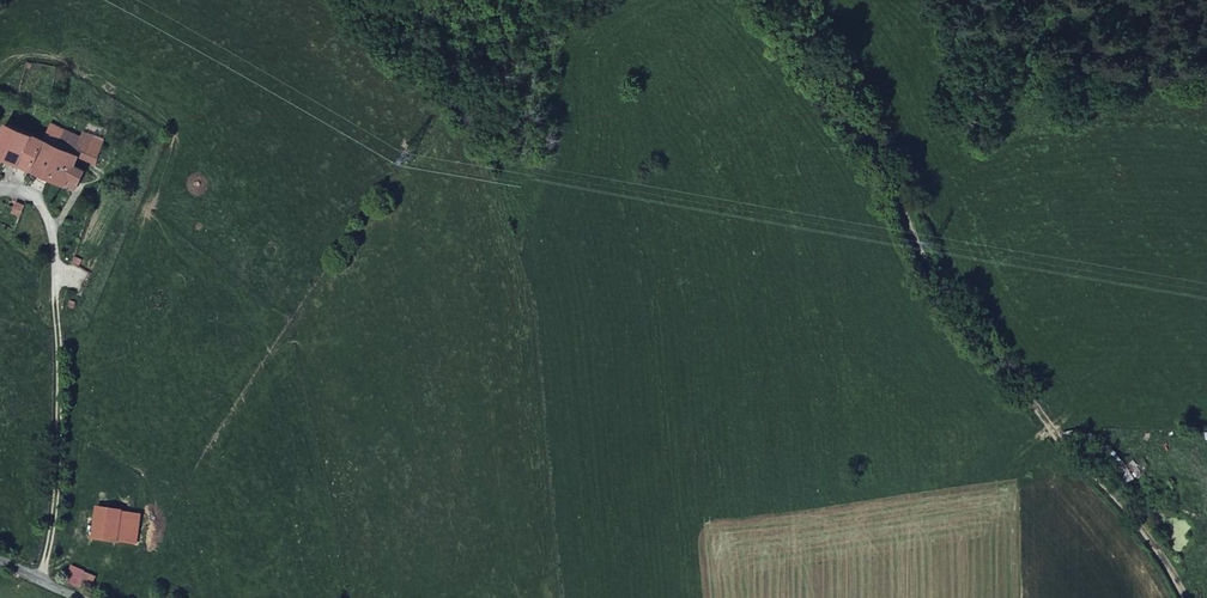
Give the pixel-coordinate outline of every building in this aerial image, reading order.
[(68,186),(71,179),(81,184),(87,171),(77,166),(82,155),(10,120),(0,142),(0,155),(68,186)] [(97,508),(92,538),(117,542),(122,511),(97,508)] [(122,511),(117,542),(132,544),(137,514),(122,511)] [(82,571),(75,587),(78,588),(83,586),(88,588),(94,575),(82,571)]
